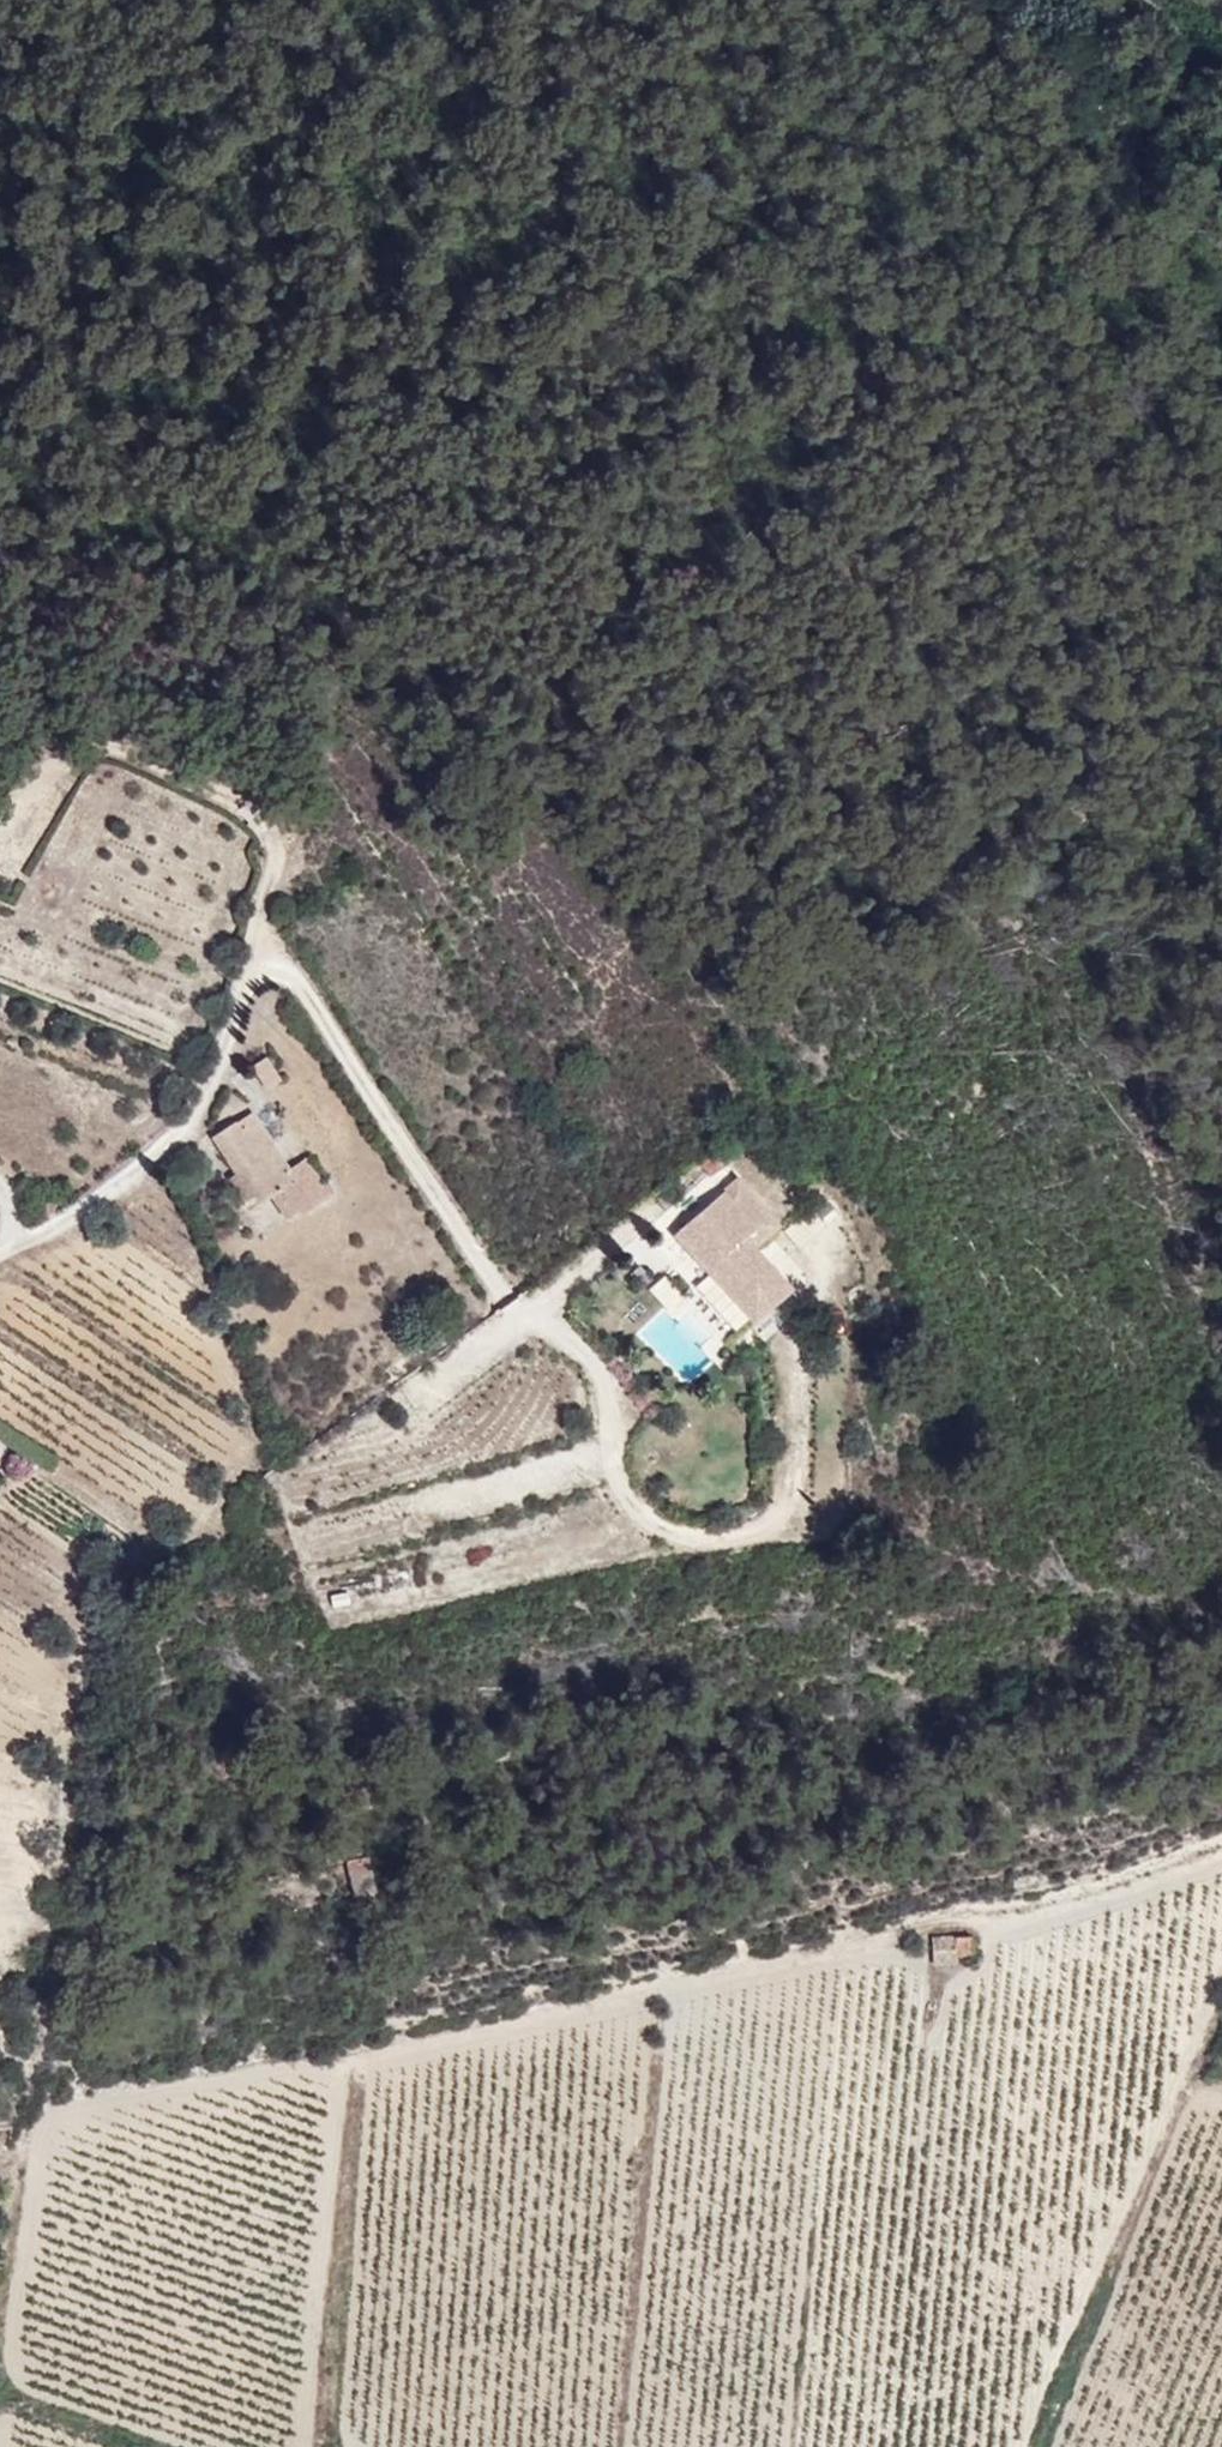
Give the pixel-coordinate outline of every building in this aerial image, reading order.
[(263,1091),(281,1080),(266,1056),(248,1066),(263,1091)] [(329,1211),(273,1109),(203,1169),(251,1235),(329,1211)] [(821,1295),(730,1166),(641,1239),(726,1348),(821,1295)] [(370,1857),(347,1859),(350,1898),(374,1896),(370,1857)] [(973,1965),(973,1935),(931,1935),(931,1965),(973,1965)]
